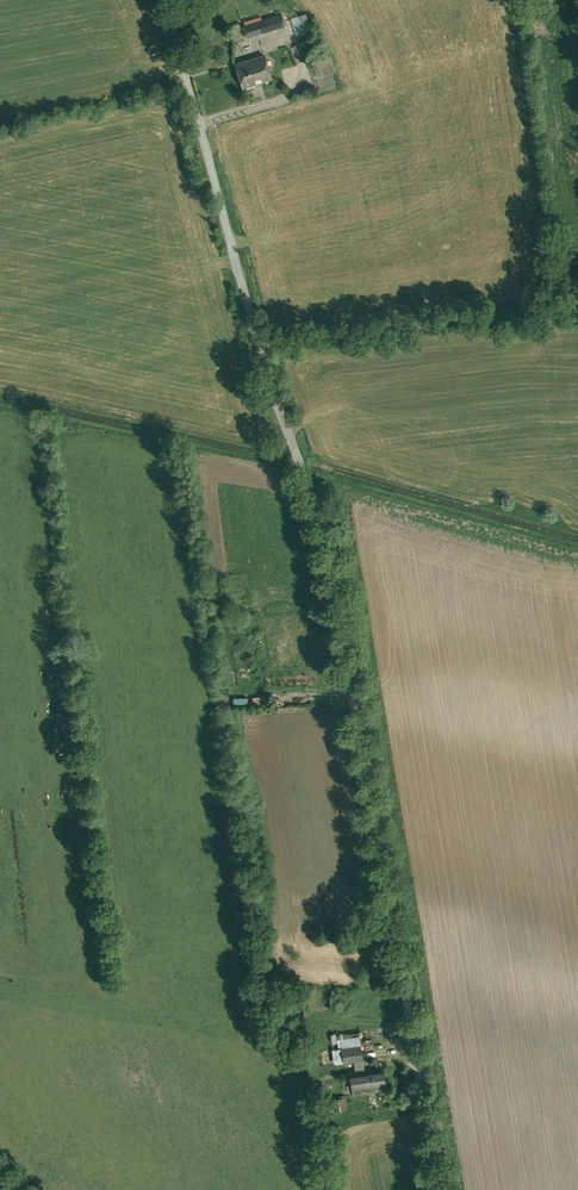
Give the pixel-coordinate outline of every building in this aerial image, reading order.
[(305,16),(296,20),(299,27),(299,28),(304,26),(306,25),(308,24),(305,16)] [(270,30),(266,18),(242,26),(246,38),(270,30)] [(264,55),(236,64),(243,88),(271,79),(264,55)] [(399,1045),(400,1065),(411,1064),(410,1044),(399,1045)] [(332,1050),(334,1064),(344,1063),(363,1060),(361,1045),(341,1048),(332,1050)] [(372,1069),(365,1070),(350,1072),(353,1095),(377,1092),(376,1085),(385,1084),(383,1071),(372,1072),(372,1069)] [(345,1097),(333,1099),(325,1100),(327,1113),(347,1109),(345,1097)]
